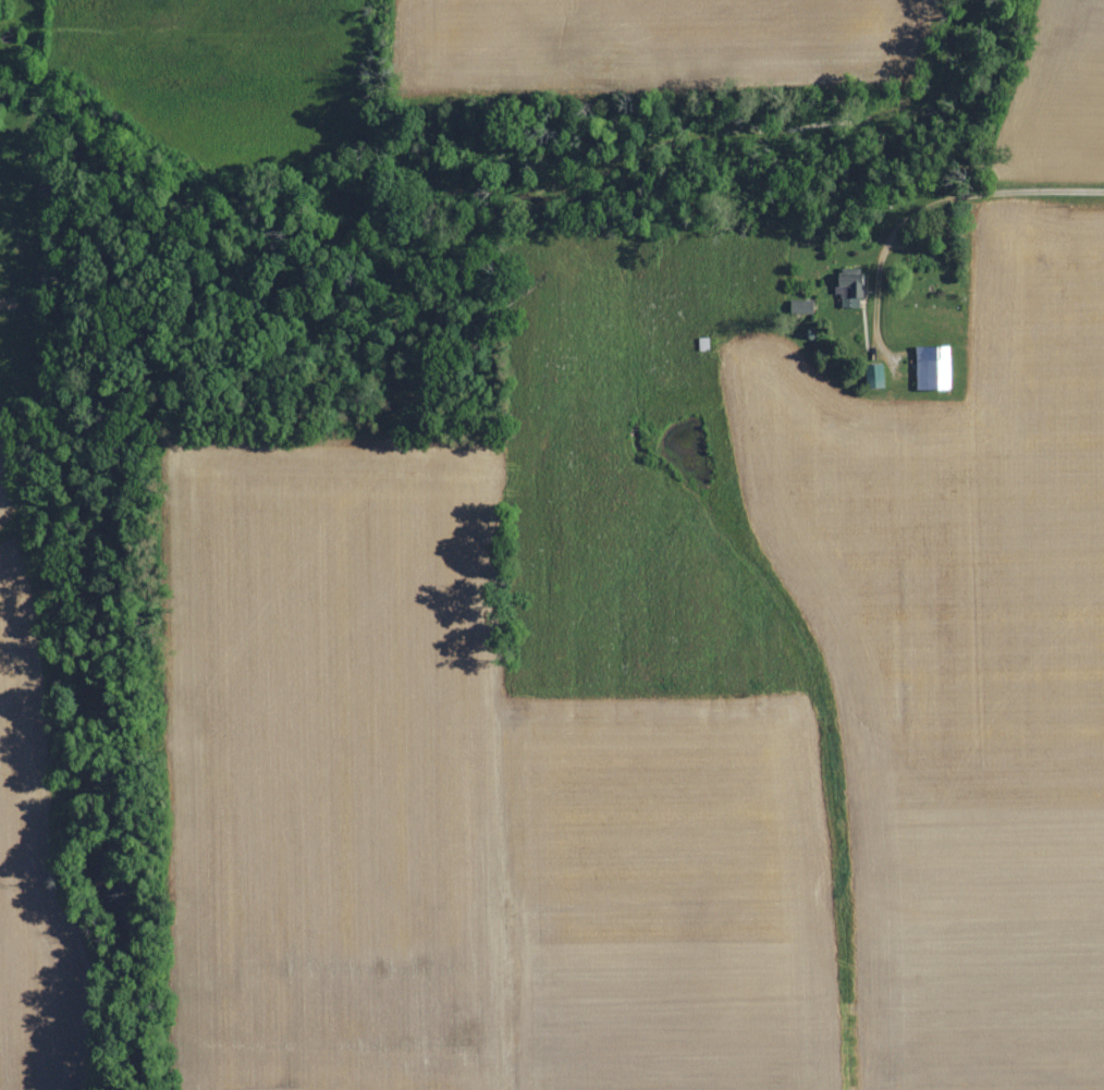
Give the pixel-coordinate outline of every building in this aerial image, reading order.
[(840,305),(857,305),(857,296),(862,296),(861,266),(837,267),(838,284),(833,284),(833,291),(840,291),(840,305)] [(811,298),(789,298),(788,311),(811,311),(811,298)] [(950,387),(949,344),(914,344),(915,387),(950,387)] [(864,363),(865,387),(882,386),(881,362),(864,363)]
